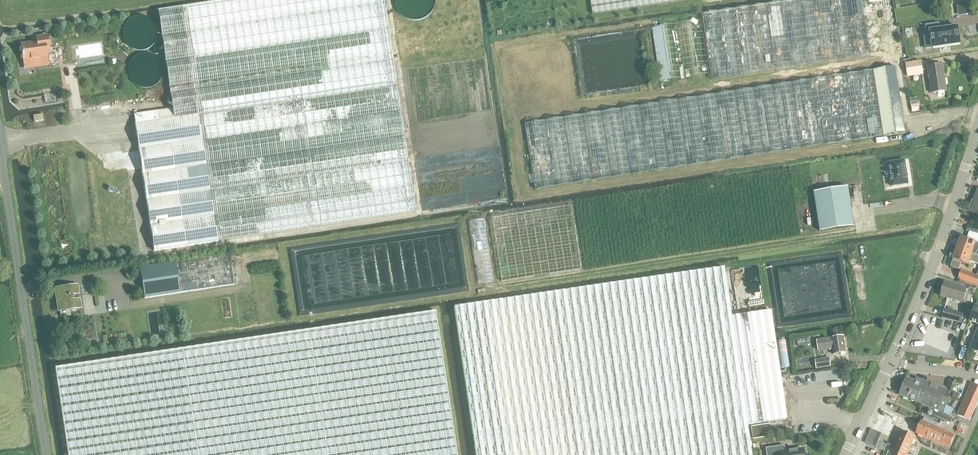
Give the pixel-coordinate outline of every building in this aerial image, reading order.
[(416,212),(384,0),(232,0),(158,12),(174,108),(175,116),(199,112),(218,241),(416,212)] [(433,0),(401,0),(406,14),(434,3),(433,0)] [(593,15),(689,0),(591,0),(593,15)] [(702,14),(712,80),(870,57),(862,0),(795,0),(702,14)] [(969,2),(957,4),(959,13),(970,12),(969,2)] [(939,24),(926,25),(927,32),(930,32),(933,48),(960,44),(958,27),(940,30),(939,24)] [(37,43),(21,46),(24,61),(34,60),(35,66),(48,64),(46,51),(50,50),(47,37),(37,39),(37,43)] [(146,49),(130,73),(148,84),(163,60),(146,49)] [(923,74),(921,61),(905,63),(907,77),(923,74)] [(947,91),(943,65),(927,67),(931,93),(947,91)] [(526,124),(535,189),(906,133),(896,67),(874,70),(526,124)] [(912,104),(913,111),(920,110),(919,103),(912,104)] [(154,251),(218,241),(199,112),(175,116),(174,108),(134,114),(136,124),(135,124),(154,251)] [(905,160),(888,163),(892,186),(908,184),(905,160)] [(848,187),(815,192),(821,232),(854,226),(848,187)] [(969,207),(970,210),(971,210),(971,211),(977,214),(977,191),(975,200),(974,199),(971,201),(969,207)] [(967,231),(976,234),(977,228),(977,227),(969,224),(967,231)] [(957,248),(977,255),(977,248),(975,247),(976,242),(962,236),(957,248)] [(319,290),(317,301),(368,293),(366,282),(365,275),(360,274),(362,260),(362,257),(361,261),(359,251),(354,250),(349,250),(349,247),(324,251),(325,258),(321,259),(322,267),(328,268),(328,273),(322,274),(336,276),(320,279),(318,287),(319,290)] [(957,248),(950,266),(959,269),(961,262),(968,265),(969,261),(977,264),(977,255),(957,248)] [(144,298),(234,284),(229,253),(139,267),(144,298)] [(724,267),(453,307),(475,454),(751,454),(747,424),(731,316),(724,267)] [(977,275),(962,270),(959,278),(977,285),(977,287),(977,288),(977,272),(977,275)] [(970,287),(969,289),(945,282),(941,295),(967,302),(969,295),(974,296),(976,289),(970,287)] [(70,291),(69,287),(56,289),(60,311),(80,308),(77,290),(70,291)] [(370,306),(368,295),(350,298),(352,309),(370,306)] [(976,305),(970,320),(977,323),(977,306),(976,305)] [(62,320),(71,318),(69,309),(61,311),(62,320)] [(945,309),(943,317),(961,322),(964,314),(945,309)] [(771,310),(731,316),(747,424),(786,419),(771,310)] [(55,368),(68,454),(457,454),(447,395),(435,311),(201,346),(183,349),(55,368)] [(977,328),(970,348),(977,351),(977,328)] [(818,351),(832,349),(833,354),(846,353),(843,336),(816,341),(818,351)] [(783,366),(789,365),(785,339),(779,340),(783,366)] [(830,366),(829,358),(815,360),(816,368),(830,366)] [(900,395),(900,396),(916,402),(916,403),(930,408),(942,413),(951,391),(944,388),(919,379),(915,378),(914,382),(906,379),(900,395)] [(966,395),(963,402),(975,407),(977,401),(977,386),(972,383),(966,395)] [(960,394),(955,392),(952,397),(958,400),(960,394)] [(969,420),(975,407),(963,402),(957,415),(969,420)] [(953,409),(945,406),(942,413),(950,416),(953,409)] [(916,433),(917,433),(932,440),(938,428),(921,421),(916,433)] [(954,435),(938,428),(932,440),(949,447),(954,435)] [(872,429),(868,436),(879,441),(882,434),(872,429)] [(914,437),(902,432),(895,448),(907,453),(914,437)] [(876,448),(879,441),(868,436),(865,443),(876,448)] [(765,448),(766,454),(804,454),(803,453),(802,449),(785,451),(784,445),(765,448)]
